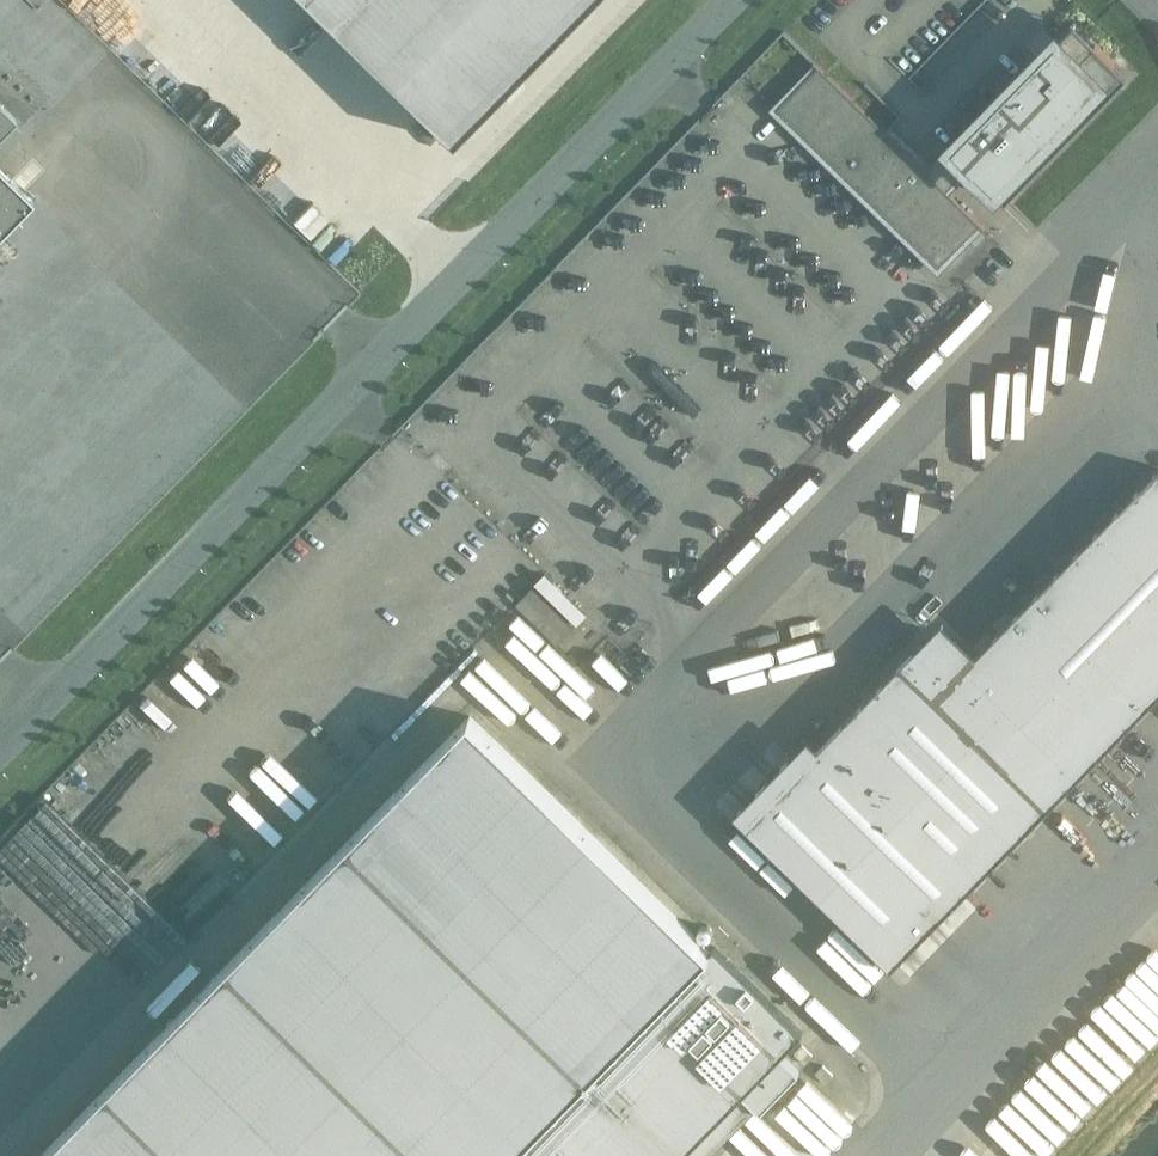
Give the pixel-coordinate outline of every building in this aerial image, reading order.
[(447,141),(585,0),(303,0),(447,141)] [(818,66),(817,67),(775,109),(897,228),(907,218),(909,220),(910,219),(948,257),(962,242),(963,243),(975,230),(980,226),(981,225),(950,195),(939,184),(963,158),(1005,199),(1128,74),(1081,29),(1046,65),(1039,58),(927,173),(818,66)] [(0,105),(0,135),(15,120),(0,105)] [(31,201),(0,170),(0,233),(31,201)] [(889,967),(891,968),(893,965),(892,964),(1157,692),(1157,467),(1155,470),(1157,471),(976,656),(955,636),(925,667),(911,654),(796,772),(786,762),(737,812),(736,811),(733,814),(889,967)] [(755,1106),(760,1111),(799,1072),(779,1052),(798,1033),(800,1034),(803,1032),(714,945),(709,950),(469,716),(40,1155),(706,1155),(755,1106)]
